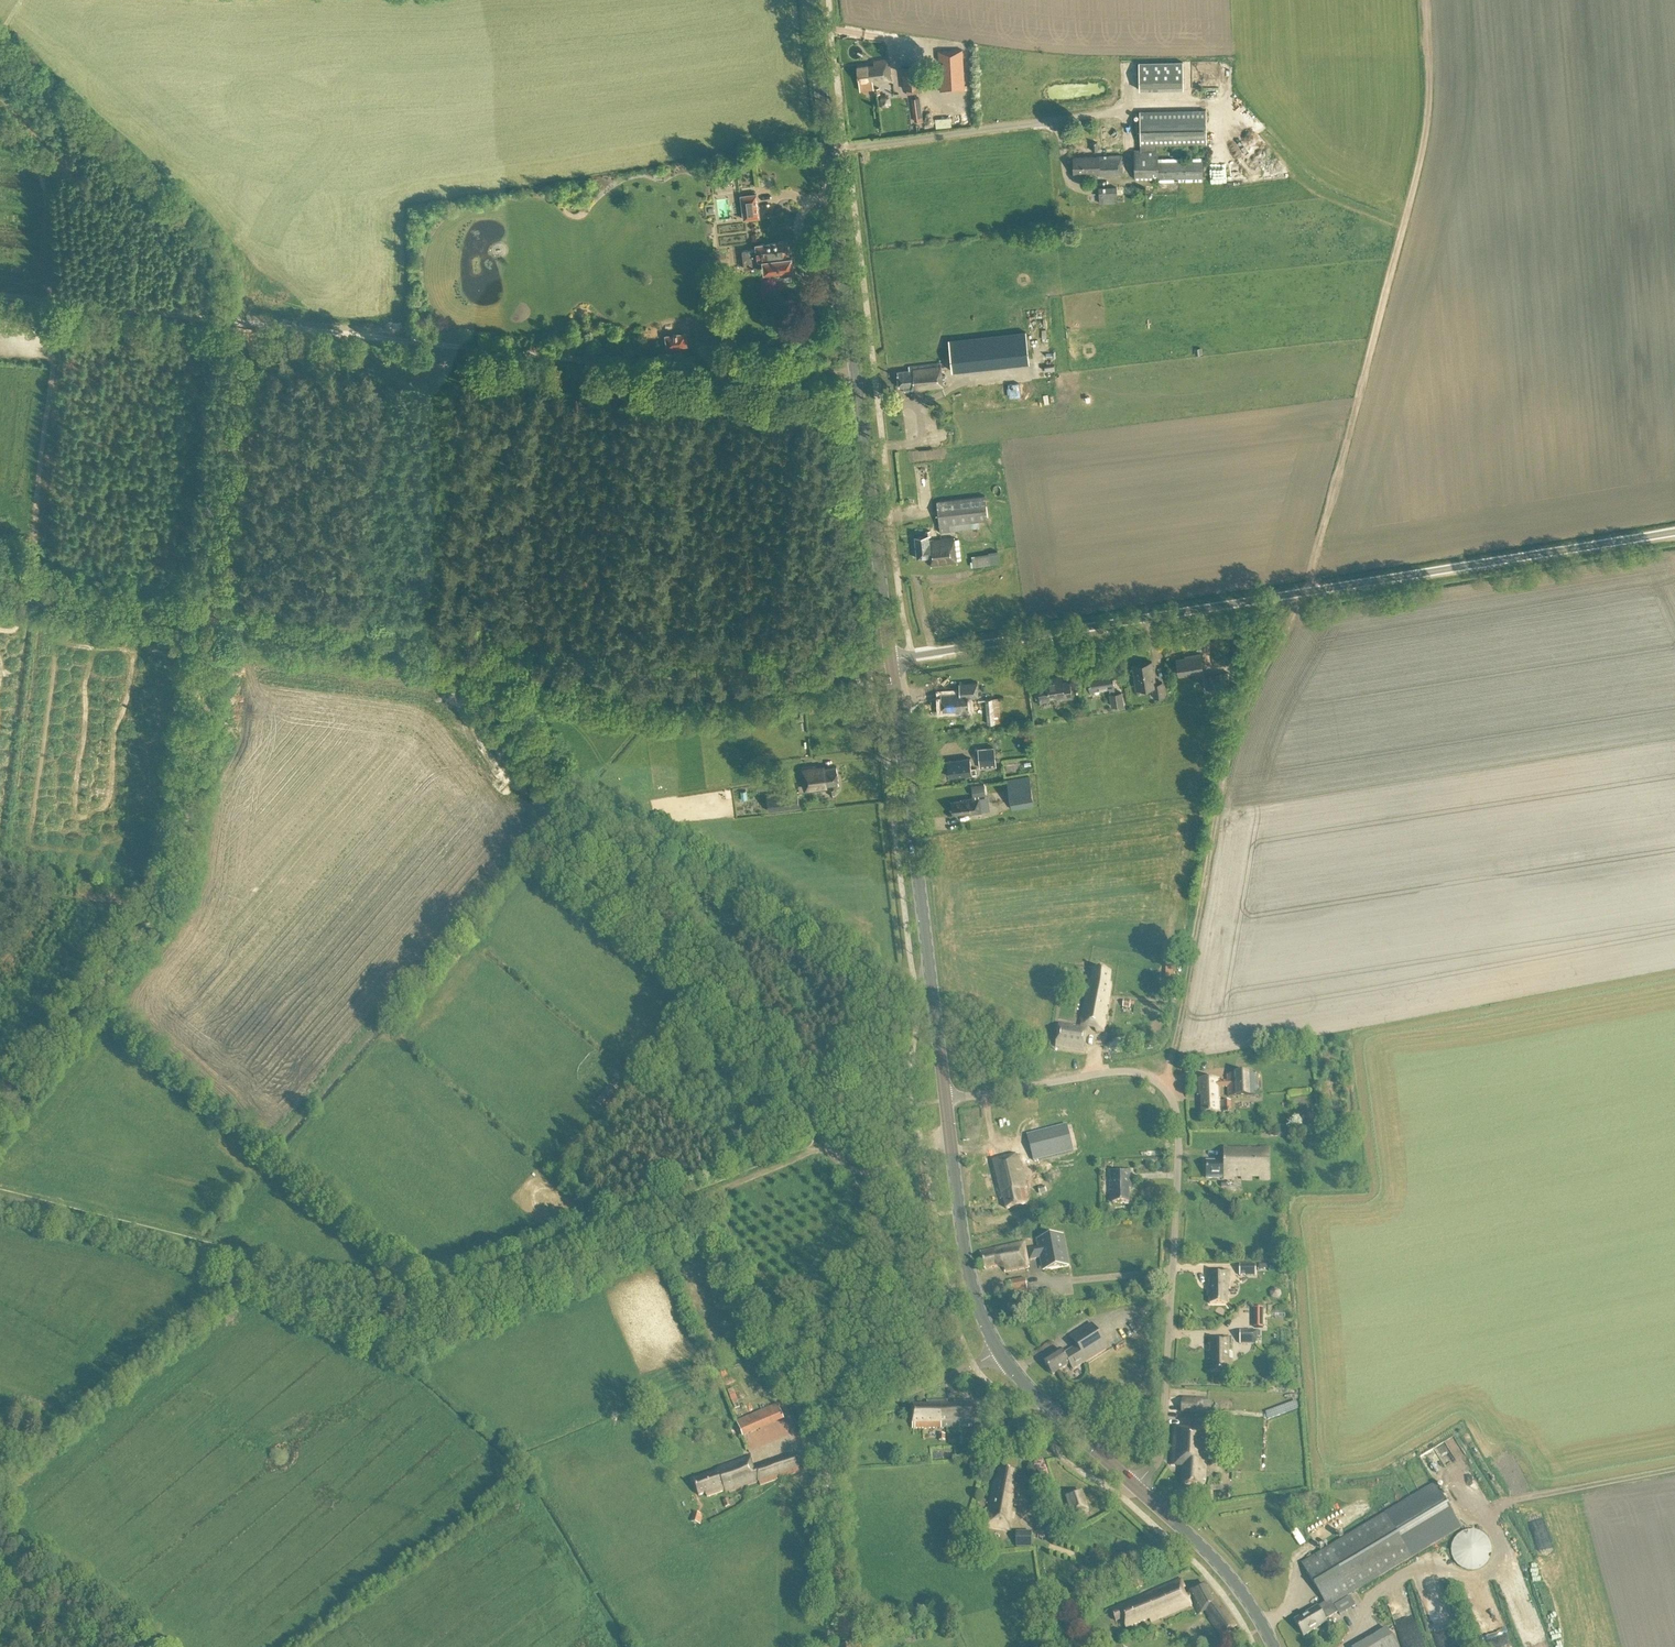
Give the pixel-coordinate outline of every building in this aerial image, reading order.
[(939,82),(940,91),(948,91),(948,89),(957,89),(957,90),(965,90),(962,49),(938,51),(938,60),(942,60),(944,81),(939,82)] [(874,88),(873,82),(891,80),(888,58),(874,60),(874,64),(857,66),(860,90),(874,88)] [(1138,89),(1182,89),(1182,62),(1138,62),(1138,89)] [(919,93),(918,87),(921,86),(918,64),(902,66),(904,88),(906,88),(907,94),(919,93)] [(889,94),(881,94),(882,102),(890,101),(889,94)] [(920,97),(911,98),(914,121),(921,120),(923,120),(920,97)] [(1157,178),(1157,158),(1157,144),(1207,143),(1206,110),(1140,111),(1140,149),(1134,149),(1135,178),(1157,178)] [(938,116),(938,125),(954,124),(953,115),(938,116)] [(1106,126),(1107,146),(1124,146),(1124,126),(1106,126)] [(1122,155),(1121,155),(1107,155),(1073,156),(1074,173),(1099,172),(1100,175),(1122,174),(1122,155)] [(1157,158),(1157,178),(1157,181),(1203,180),(1202,157),(1157,158)] [(1118,195),(1118,187),(1098,187),(1099,202),(1118,202),(1118,195)] [(757,194),(741,195),(744,219),(760,217),(757,194)] [(793,274),(792,267),(793,267),(792,255),(789,255),(787,241),(756,244),(757,249),(748,250),(742,251),(744,268),(750,268),(764,266),(765,270),(779,269),(780,276),(793,274)] [(1024,331),(948,339),(951,370),(1028,362),(1024,331)] [(686,332),(666,335),(667,347),(687,344),(686,332)] [(904,391),(943,387),(941,362),(909,366),(909,370),(897,371),(899,386),(903,386),(904,391)] [(1010,382),(1012,395),(1023,394),(1021,380),(1010,382)] [(985,495),(937,501),(940,532),(970,528),(970,521),(988,519),(985,495)] [(915,536),(917,558),(930,556),(931,566),(957,562),(957,559),(960,559),(958,538),(955,539),(954,537),(929,539),(928,535),(931,535),(930,530),(926,530),(926,535),(915,536)] [(973,565),(999,561),(997,550),(971,554),(973,565)] [(1179,674),(1202,671),(1199,654),(1184,656),(1185,658),(1176,659),(1179,674)] [(1153,697),(1165,695),(1163,681),(1156,682),(1155,674),(1156,674),(1155,670),(1153,670),(1152,660),(1132,663),(1136,689),(1152,687),(1153,697)] [(1114,693),(1114,687),(1111,670),(1087,674),(1090,691),(1108,688),(1111,706),(1124,704),(1122,692),(1114,693)] [(1213,673),(1203,675),(1205,688),(1215,687),(1213,673)] [(1059,701),(1072,699),(1069,681),(1062,682),(1061,677),(1046,679),(1047,680),(1038,682),(1040,699),(1059,696),(1059,701)] [(940,704),(940,708),(942,709),(942,711),(961,710),(961,709),(968,708),(967,697),(978,697),(977,682),(959,684),(959,693),(941,694),(941,703),(940,704)] [(998,698),(985,699),(987,724),(1001,722),(998,698)] [(980,767),(996,766),(994,747),(978,748),(980,767)] [(975,768),(971,768),(970,758),(947,760),(949,777),(971,774),(976,773),(975,768)] [(826,785),(838,783),(836,766),(816,769),(815,765),(802,767),(805,792),(826,790),(826,785)] [(1034,805),(1029,775),(1007,779),(1012,808),(1034,805)] [(966,814),(981,812),(979,797),(978,797),(978,795),(985,794),(984,784),(972,786),(973,795),(974,795),(975,797),(961,799),(961,801),(952,802),(953,813),(965,811),(966,814)] [(768,811),(798,807),(796,791),(766,795),(768,811)] [(1089,970),(1079,1029),(1061,1026),(1057,1048),(1082,1052),(1087,1026),(1095,1028),(1096,1033),(1104,1035),(1110,1000),(1108,999),(1111,985),(1108,985),(1110,974),(1089,970)] [(1227,1082),(1219,1082),(1219,1080),(1196,1081),(1197,1097),(1201,1097),(1202,1115),(1220,1114),(1231,1114),(1230,1102),(1219,1103),(1219,1090),(1227,1089),(1227,1098),(1235,1098),(1235,1099),(1250,1099),(1250,1098),(1259,1098),(1258,1075),(1249,1075),(1234,1075),(1234,1076),(1227,1076),(1227,1082)] [(595,1104),(603,1110),(618,1093),(610,1087),(595,1104)] [(1314,1100),(1314,1089),(1289,1091),(1289,1101),(1314,1100)] [(1314,1127),(1313,1111),(1303,1112),(1304,1117),(1299,1118),(1299,1128),(1314,1127)] [(1033,1162),(1073,1153),(1066,1126),(1027,1136),(1033,1162)] [(1206,1163),(1206,1180),(1221,1180),(1221,1181),(1234,1181),(1234,1179),(1241,1179),(1241,1181),(1252,1181),(1252,1179),(1259,1179),(1259,1181),(1269,1181),(1269,1150),(1224,1149),(1224,1163),(1206,1163)] [(1027,1189),(1018,1156),(991,1163),(999,1201),(1004,1200),(1006,1210),(1027,1205),(1024,1190),(1027,1189)] [(1131,1190),(1131,1180),(1130,1180),(1130,1175),(1130,1173),(1110,1173),(1110,1179),(1111,1179),(1111,1183),(1110,1183),(1110,1189),(1112,1189),(1112,1204),(1129,1204),(1129,1190),(1131,1190)] [(1045,1187),(1038,1189),(1039,1195),(1047,1194),(1045,1187)] [(1069,1267),(1068,1262),(1063,1236),(1037,1241),(1038,1249),(1028,1251),(1028,1252),(1026,1252),(1024,1243),(994,1250),(980,1253),(983,1271),(995,1268),(1004,1271),(1005,1274),(1029,1269),(1027,1256),(1029,1256),(1030,1261),(1040,1259),(1043,1272),(1069,1267)] [(1271,1272),(1279,1272),(1280,1263),(1271,1262),(1271,1272)] [(1239,1277),(1255,1277),(1255,1266),(1239,1266),(1239,1277)] [(1227,1289),(1229,1289),(1229,1272),(1207,1273),(1207,1282),(1209,1282),(1209,1288),(1207,1288),(1207,1295),(1209,1295),(1209,1305),(1227,1305),(1227,1289)] [(1027,1292),(1025,1279),(1010,1282),(1012,1294),(1027,1292)] [(1052,1298),(1050,1291),(1043,1292),(1045,1299),(1052,1298)] [(1262,1329),(1262,1309),(1252,1309),(1253,1330),(1262,1329)] [(1076,1348),(1063,1356),(1060,1351),(1042,1362),(1052,1377),(1069,1366),(1073,1372),(1087,1363),(1087,1362),(1107,1350),(1091,1325),(1071,1338),(1076,1348)] [(1256,1345),(1256,1333),(1256,1332),(1240,1332),(1240,1345),(1256,1345)] [(1231,1339),(1208,1338),(1208,1346),(1211,1346),(1211,1353),(1208,1353),(1208,1361),(1211,1361),(1211,1373),(1231,1374),(1231,1367),(1228,1367),(1228,1360),(1231,1360),(1231,1339)] [(867,1381),(864,1363),(856,1365),(859,1382),(867,1381)] [(736,1388),(731,1389),(734,1403),(740,1401),(736,1388)] [(1202,1399),(1202,1400),(1182,1399),(1181,1415),(1202,1416),(1202,1415),(1207,1415),(1208,1399),(1202,1399)] [(948,1400),(926,1401),(926,1406),(913,1406),(914,1429),(981,1428),(980,1402),(972,1402),(973,1402),(964,1403),(964,1402),(954,1402),(954,1405),(948,1405),(948,1400)] [(777,1405),(736,1423),(742,1437),(783,1419),(777,1405)] [(1284,1407),(1269,1412),(1273,1421),(1287,1415),(1284,1407)] [(1171,1467),(1183,1467),(1182,1485),(1201,1486),(1201,1482),(1205,1482),(1208,1430),(1173,1428),(1171,1467)] [(1422,1455),(1431,1472),(1446,1463),(1436,1446),(1422,1455)] [(750,1458),(718,1471),(719,1473),(694,1482),(698,1496),(704,1494),(706,1498),(725,1491),(725,1493),(758,1483),(760,1487),(777,1481),(777,1480),(781,1478),(782,1479),(798,1473),(798,1470),(794,1458),(754,1471),(750,1458)] [(1014,1486),(1016,1473),(998,1470),(995,1483),(993,1483),(985,1526),(1009,1531),(1011,1521),(1013,1521),(1014,1515),(1010,1514),(1011,1506),(1015,1507),(1018,1487),(1014,1486)] [(1434,1484),(1384,1514),(1301,1564),(1324,1604),(1317,1608),(1294,1622),(1303,1637),(1326,1624),(1325,1622),(1338,1614),(1333,1605),(1341,1600),(1461,1529),(1434,1484)] [(1064,1498),(1073,1519),(1074,1523),(1090,1516),(1089,1513),(1081,1492),(1064,1498)] [(731,1506),(729,1499),(723,1502),(725,1509),(731,1506)] [(692,1514),(690,1522),(699,1525),(701,1516),(692,1514)] [(1045,1533),(1057,1533),(1056,1523),(1045,1523),(1045,1533)] [(1306,1543),(1297,1530),(1291,1533),(1300,1547),(1306,1543)] [(1019,1546),(1035,1546),(1035,1531),(1019,1531),(1019,1546)] [(1490,1556),(1488,1543),(1480,1534),(1468,1532),(1457,1537),(1450,1547),(1452,1560),(1460,1569),(1472,1572),(1484,1567),(1490,1556)] [(1135,1590),(1142,1587),(1140,1580),(1133,1583),(1135,1590)] [(1150,1624),(1190,1606),(1181,1581),(1146,1595),(1147,1597),(1111,1611),(1114,1622),(1122,1619),(1126,1629),(1149,1621),(1150,1624)] [(1221,1639),(1236,1627),(1223,1610),(1220,1612),(1217,1607),(1205,1584),(1187,1594),(1198,1615),(1205,1613),(1209,1620),(1208,1621),(1221,1639)] [(1423,1628),(1402,1633),(1405,1646),(1427,1646),(1423,1628)] [(1386,1630),(1357,1646),(1397,1646),(1386,1630)]
